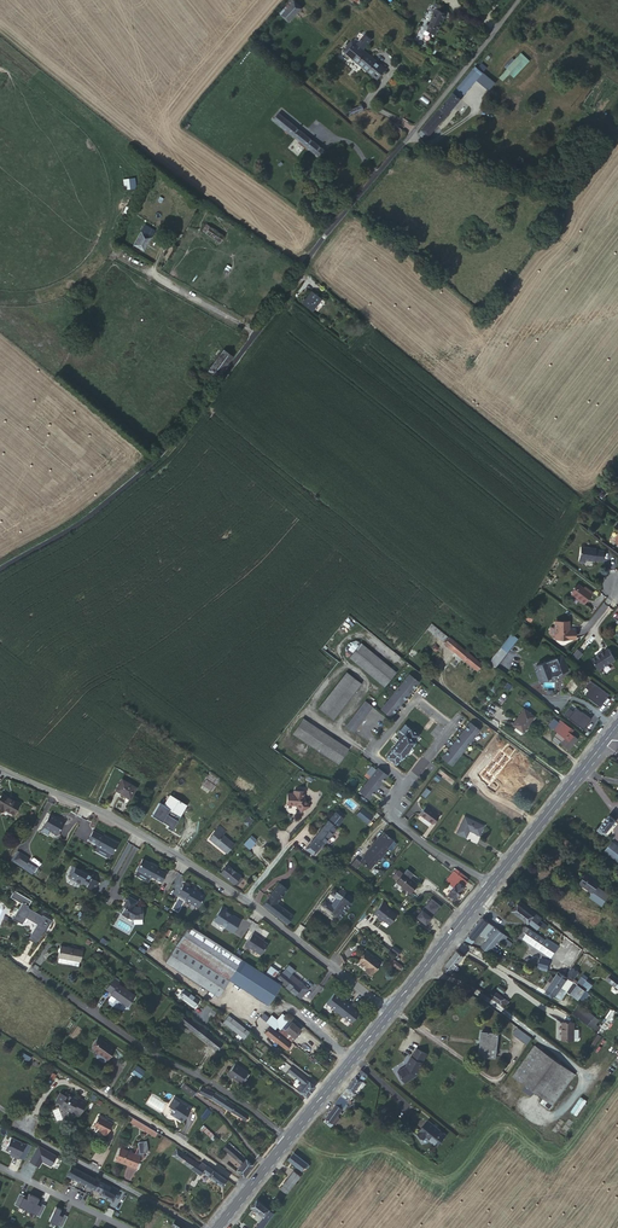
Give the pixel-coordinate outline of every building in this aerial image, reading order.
[(295,1),(282,15),(289,22),(303,8),(295,1)] [(437,9),(430,27),(439,31),(447,14),(437,9)] [(350,43),(344,51),(378,79),(386,70),(375,62),(374,63),(361,52),(370,41),(364,35),(354,47),(350,43)] [(503,80),(510,74),(513,77),(530,61),(522,53),(498,76),(503,80)] [(477,67),(483,72),(487,67),(481,62),(477,67)] [(454,93),(419,134),(425,139),(428,135),(429,136),(460,100),(458,98),(463,93),(462,92),(473,76),(469,73),(454,93)] [(491,102),(487,108),(494,112),(498,107),(491,102)] [(361,106),(351,110),(352,114),(363,110),(361,106)] [(314,154),(314,155),(321,147),(279,113),(278,113),(275,110),(270,117),(273,120),(311,150),(309,152),(313,155),(314,154)] [(321,147),(314,155),(318,158),(321,154),(324,149),(321,147)] [(123,179),(124,189),(135,188),(133,178),(123,179)] [(502,196),(496,203),(504,209),(510,202),(502,196)] [(207,224),(202,231),(205,233),(219,243),(224,236),(207,224)] [(145,225),(134,245),(143,250),(154,231),(145,225)] [(311,291),(302,304),(312,311),(321,299),(311,291)] [(208,371),(217,377),(233,357),(223,350),(208,371)] [(580,546),(578,562),(585,563),(585,560),(594,561),(594,560),(603,561),(604,551),(595,550),(595,548),(580,546)] [(592,595),(584,589),(580,585),(572,595),(584,604),(592,595)] [(556,638),(575,638),(574,630),(569,631),(569,621),(556,622),(556,638)] [(432,623),(427,629),(443,642),(447,636),(432,623)] [(489,661),(487,663),(494,668),(514,639),(508,634),(489,661)] [(482,664),(449,638),(445,643),(477,670),(482,664)] [(361,643),(349,657),(384,686),(396,672),(361,643)] [(598,658),(593,661),(600,671),(616,660),(609,650),(602,655),(601,654),(597,657),(598,658)] [(535,666),(541,680),(568,670),(562,655),(535,666)] [(347,672),(318,708),(333,720),(361,683),(347,672)] [(418,682),(409,675),(381,710),(390,717),(418,682)] [(364,702),(344,727),(352,733),(372,708),(364,702)] [(524,709),(512,724),(516,727),(514,730),(520,735),(535,717),(524,709)] [(302,718),(292,733),(338,764),(348,749),(302,718)] [(560,720),(553,729),(564,738),(561,743),(568,749),(576,739),(569,733),(572,730),(569,728),(570,728),(560,720)] [(469,722),(442,758),(451,765),(478,730),(469,722)] [(402,737),(386,757),(396,765),(419,736),(405,724),(398,733),(402,737)] [(502,761),(488,773),(498,784),(511,772),(502,761)] [(387,775),(378,767),(359,791),(368,798),(387,775)] [(210,772),(202,784),(211,790),(219,778),(210,772)] [(121,778),(115,790),(130,798),(137,787),(121,778)] [(287,793),(286,804),(295,805),(300,813),(308,806),(302,799),(303,792),(293,791),(293,793),(287,793)] [(0,796),(0,810),(2,811),(4,808),(14,814),(20,803),(2,793),(0,796)] [(164,805),(177,813),(177,811),(180,813),(185,805),(170,795),(164,805)] [(420,813),(432,822),(439,813),(426,804),(420,813)] [(337,809),(308,846),(316,852),(345,815),(337,809)] [(58,820),(49,815),(42,827),(50,831),(51,833),(54,835),(56,834),(56,835),(63,822),(58,819),(58,820)] [(616,820),(610,815),(598,830),(603,834),(605,831),(607,832),(616,820)] [(464,816),(456,833),(466,837),(469,830),(479,835),(483,826),(464,816)] [(209,839),(216,844),(217,842),(219,844),(218,845),(226,852),(233,843),(222,835),(225,831),(219,826),(209,839)] [(111,855),(117,844),(110,840),(109,841),(92,832),(88,841),(97,846),(97,847),(111,855)] [(393,840),(384,832),(375,843),(374,843),(368,850),(369,850),(360,861),(369,868),(371,868),(379,858),(380,859),(386,852),(385,851),(393,840)] [(249,838),(244,844),(250,849),(255,843),(249,838)] [(612,841),(607,848),(611,851),(616,844),(612,841)] [(611,855),(617,846),(616,844),(611,851),(607,848),(605,850),(611,855)] [(14,860),(24,866),(28,859),(18,852),(14,860)] [(143,859),(137,870),(151,878),(151,877),(161,882),(166,873),(149,865),(150,863),(143,859)] [(227,865),(220,873),(233,883),(239,876),(240,875),(227,865)] [(94,890),(98,882),(90,878),(91,877),(86,874),(87,872),(80,869),(79,870),(72,866),(72,867),(72,868),(72,869),(72,870),(71,871),(72,871),(72,873),(72,874),(72,875),(73,876),(72,879),(80,884),(81,883),(86,885),(85,886),(94,890)] [(397,880),(396,881),(410,892),(417,884),(410,878),(413,874),(407,869),(403,873),(403,872),(402,874),(397,870),(392,876),(397,880)] [(467,881),(465,879),(457,873),(454,870),(448,877),(452,880),(449,882),(454,886),(453,888),(447,895),(453,899),(455,895),(456,896),(461,891),(460,890),(467,881)] [(465,879),(467,877),(459,871),(457,873),(465,879)] [(587,873),(580,884),(593,893),(590,897),(601,905),(609,895),(597,887),(600,882),(596,879),(595,879),(592,877),(592,876),(587,873)] [(239,876),(233,883),(236,885),(242,878),(239,876)] [(445,881),(453,888),(454,886),(449,882),(452,880),(448,877),(445,881)] [(262,904),(286,923),(293,915),(277,903),(287,889),(279,882),(262,904)] [(197,907),(203,896),(195,892),(196,889),(191,887),(190,889),(182,885),(177,894),(185,898),(184,900),(197,907)] [(16,918),(15,920),(22,923),(26,917),(37,924),(28,938),(36,943),(43,930),(46,926),(47,927),(52,920),(42,914),(41,915),(28,907),(32,900),(15,889),(11,895),(22,902),(14,915),(15,917),(16,918)] [(334,907),(331,905),(325,900),(321,905),(340,918),(351,902),(343,896),(345,893),(339,889),(337,891),(333,889),(330,894),(336,898),(339,900),(334,907)] [(127,917),(128,917),(131,919),(141,919),(141,907),(135,906),(134,906),(136,901),(126,896),(121,905),(125,907),(121,914),(121,916),(126,918),(127,917)] [(441,906),(431,898),(421,909),(420,908),(419,909),(417,908),(413,913),(425,923),(431,915),(433,916),(441,906)] [(65,900),(61,905),(79,920),(83,914),(65,900)] [(384,902),(375,914),(379,917),(378,919),(382,923),(384,921),(390,925),(398,915),(387,907),(389,905),(384,902)] [(535,914),(536,913),(523,903),(520,906),(534,916),(535,914)] [(541,919),(535,914),(534,916),(520,906),(518,904),(513,910),(537,929),(540,926),(545,929),(547,926),(540,920),(541,919)] [(221,906),(212,920),(218,924),(219,923),(225,927),(224,928),(231,932),(239,920),(232,915),(232,916),(223,911),(225,909),(221,906)] [(483,918),(466,939),(472,943),(479,934),(487,940),(481,947),(491,951),(499,940),(504,935),(504,934),(497,928),(489,923),(483,918)] [(264,974),(188,925),(165,961),(218,996),(229,979),(268,1004),(274,994),(276,991),(280,984),(264,974)] [(519,937),(519,938),(522,940),(523,939),(529,929),(525,927),(523,927),(522,930),(522,931),(519,937)] [(547,938),(545,939),(535,933),(529,929),(523,939),(529,942),(529,943),(546,954),(552,944),(553,942),(547,938)] [(254,933),(245,945),(249,948),(250,947),(261,955),(268,945),(257,937),(258,936),(254,933)] [(504,935),(499,940),(510,949),(514,943),(504,935)] [(546,954),(551,957),(557,947),(552,944),(546,954)] [(58,956),(59,957),(71,959),(79,960),(80,961),(82,949),(60,945),(58,956)] [(401,952),(394,947),(391,952),(398,956),(401,952)] [(444,966),(445,967),(451,971),(464,955),(457,950),(444,966)] [(367,952),(360,961),(368,968),(366,970),(372,974),(381,963),(367,952)] [(538,966),(547,969),(549,961),(540,959),(538,966)] [(275,971),(270,967),(266,972),(271,976),(275,971)] [(568,978),(572,981),(578,972),(572,968),(566,977),(568,978)] [(282,972),(278,977),(287,985),(285,987),(295,995),(303,985),(291,974),(288,977),(282,972)] [(559,972),(558,972),(546,990),(555,996),(562,986),(568,978),(566,977),(559,972)] [(587,981),(589,977),(583,974),(578,983),(586,988),(589,983),(587,981)] [(608,980),(617,988),(617,980),(612,975),(608,980)] [(113,979),(107,989),(111,992),(110,994),(127,1006),(135,996),(118,984),(119,983),(113,979)] [(580,1002),(587,992),(577,985),(570,995),(580,1002)] [(562,986),(555,996),(558,998),(565,988),(562,986)] [(165,988),(162,992),(168,997),(171,993),(165,988)] [(184,989),(180,995),(195,1006),(199,1000),(184,989)] [(338,1013),(347,1002),(343,998),(342,999),(333,993),(326,1003),(334,1009),(333,1010),(338,1013)] [(501,1004),(504,999),(497,993),(493,998),(501,1004)] [(347,1002),(338,1013),(342,1017),(343,1016),(351,1022),(359,1012),(350,1005),(351,1005),(347,1002)] [(572,1014),(587,1025),(590,1020),(591,1020),(576,1009),(572,1014)] [(263,1013),(260,1016),(271,1025),(275,1028),(278,1030),(288,1018),(282,1013),(277,1020),(271,1015),(269,1018),(263,1013)] [(184,1015),(180,1021),(217,1049),(221,1043),(206,1032),(208,1030),(202,1026),(201,1028),(184,1015)] [(228,1015),(223,1021),(244,1038),(249,1032),(228,1015)] [(278,1030),(292,1042),(295,1038),(293,1038),(301,1029),(291,1021),(294,1018),(291,1015),(288,1018),(278,1030)] [(216,1018),(213,1022),(219,1027),(222,1023),(216,1018)] [(587,1025),(602,1036),(605,1032),(590,1020),(587,1025)] [(563,1023),(562,1040),(573,1040),(574,1023),(563,1023)] [(275,1028),(271,1025),(264,1033),(268,1037),(270,1035),(278,1042),(286,1049),(291,1044),(273,1030),(275,1028)] [(517,1027),(512,1034),(527,1045),(532,1038),(517,1027)] [(481,1032),(480,1040),(480,1041),(482,1041),(481,1056),(495,1058),(498,1034),(481,1032)] [(115,1049),(99,1038),(93,1048),(98,1052),(96,1055),(96,1057),(103,1062),(105,1061),(107,1059),(108,1059),(115,1049)] [(512,1076),(525,1085),(534,1091),(543,1098),(553,1105),(575,1074),(534,1045),(512,1076)] [(426,1054),(416,1049),(412,1058),(411,1058),(407,1067),(405,1068),(404,1067),(398,1071),(405,1083),(417,1076),(423,1063),(422,1063),(426,1054)] [(29,1061),(31,1057),(23,1053),(20,1057),(29,1061)] [(235,1063),(227,1073),(232,1077),(233,1076),(242,1083),(246,1077),(244,1076),(247,1072),(235,1063)] [(136,1065),(132,1073),(141,1078),(145,1071),(136,1065)] [(296,1089),(306,1097),(315,1086),(291,1066),(287,1071),(302,1082),(296,1089)] [(361,1070),(341,1096),(348,1101),(355,1094),(353,1092),(367,1075),(366,1074),(361,1070)] [(195,1092),(183,1083),(180,1086),(193,1096),(195,1092)] [(534,1091),(525,1085),(522,1090),(531,1096),(534,1091)] [(201,1087),(199,1092),(210,1098),(245,1120),(248,1115),(214,1093),(201,1087)] [(80,1115),(86,1102),(79,1098),(78,1101),(73,1098),(73,1097),(67,1094),(66,1096),(61,1093),(56,1101),(62,1104),(60,1106),(62,1106),(61,1107),(66,1109),(72,1112),(72,1111),(80,1115)] [(336,1105),(324,1121),(332,1128),(334,1125),(335,1125),(340,1119),(337,1116),(348,1101),(341,1096),(334,1103),(336,1105)] [(182,1120),(191,1108),(185,1104),(184,1105),(174,1098),(169,1106),(173,1109),(170,1113),(176,1117),(177,1117),(182,1120)] [(550,1109),(553,1105),(543,1098),(540,1102),(550,1109)] [(112,1122),(98,1115),(93,1124),(101,1128),(100,1130),(106,1134),(112,1122)] [(428,1120),(418,1134),(424,1139),(426,1136),(437,1145),(445,1135),(428,1120)] [(157,1132),(139,1121),(137,1125),(155,1136),(155,1135),(157,1132)] [(215,1138),(202,1126),(200,1129),(213,1140),(215,1138)] [(19,1157),(26,1144),(12,1137),(7,1148),(16,1152),(14,1155),(19,1157)] [(134,1153),(120,1148),(115,1159),(135,1168),(138,1159),(143,1158),(142,1153),(146,1153),(147,1152),(147,1141),(139,1141),(138,1143),(138,1145),(134,1153)] [(236,1170),(243,1175),(251,1164),(228,1144),(223,1149),(241,1165),(236,1170)] [(51,1165),(56,1155),(39,1145),(30,1161),(39,1166),(42,1159),(44,1160),(44,1161),(51,1165)] [(204,1168),(177,1149),(172,1155),(200,1175),(203,1172),(222,1185),(226,1179),(206,1165),(204,1168)] [(307,1164),(294,1154),(289,1160),(303,1170),(307,1164)] [(71,1166),(67,1175),(100,1192),(99,1194),(112,1201),(115,1195),(108,1191),(110,1186),(71,1166)] [(300,1177),(294,1172),(281,1188),(287,1193),(295,1182),(296,1183),(300,1177)] [(307,1183),(303,1180),(295,1189),(299,1193),(307,1183)] [(27,1210),(33,1197),(28,1195),(26,1200),(22,1198),(19,1206),(27,1210)] [(33,1197),(27,1210),(35,1214),(39,1206),(36,1205),(38,1200),(33,1197)] [(253,1207),(265,1216),(256,1227),(263,1227),(274,1214),(269,1210),(270,1209),(257,1200),(253,1206),(253,1207)] [(62,1227),(63,1227),(72,1227),(75,1222),(72,1220),(74,1215),(69,1213),(62,1227)] [(280,1218),(275,1215),(269,1223),(273,1226),(280,1218)] [(170,1225),(174,1227),(189,1227),(174,1220),(170,1225)]
